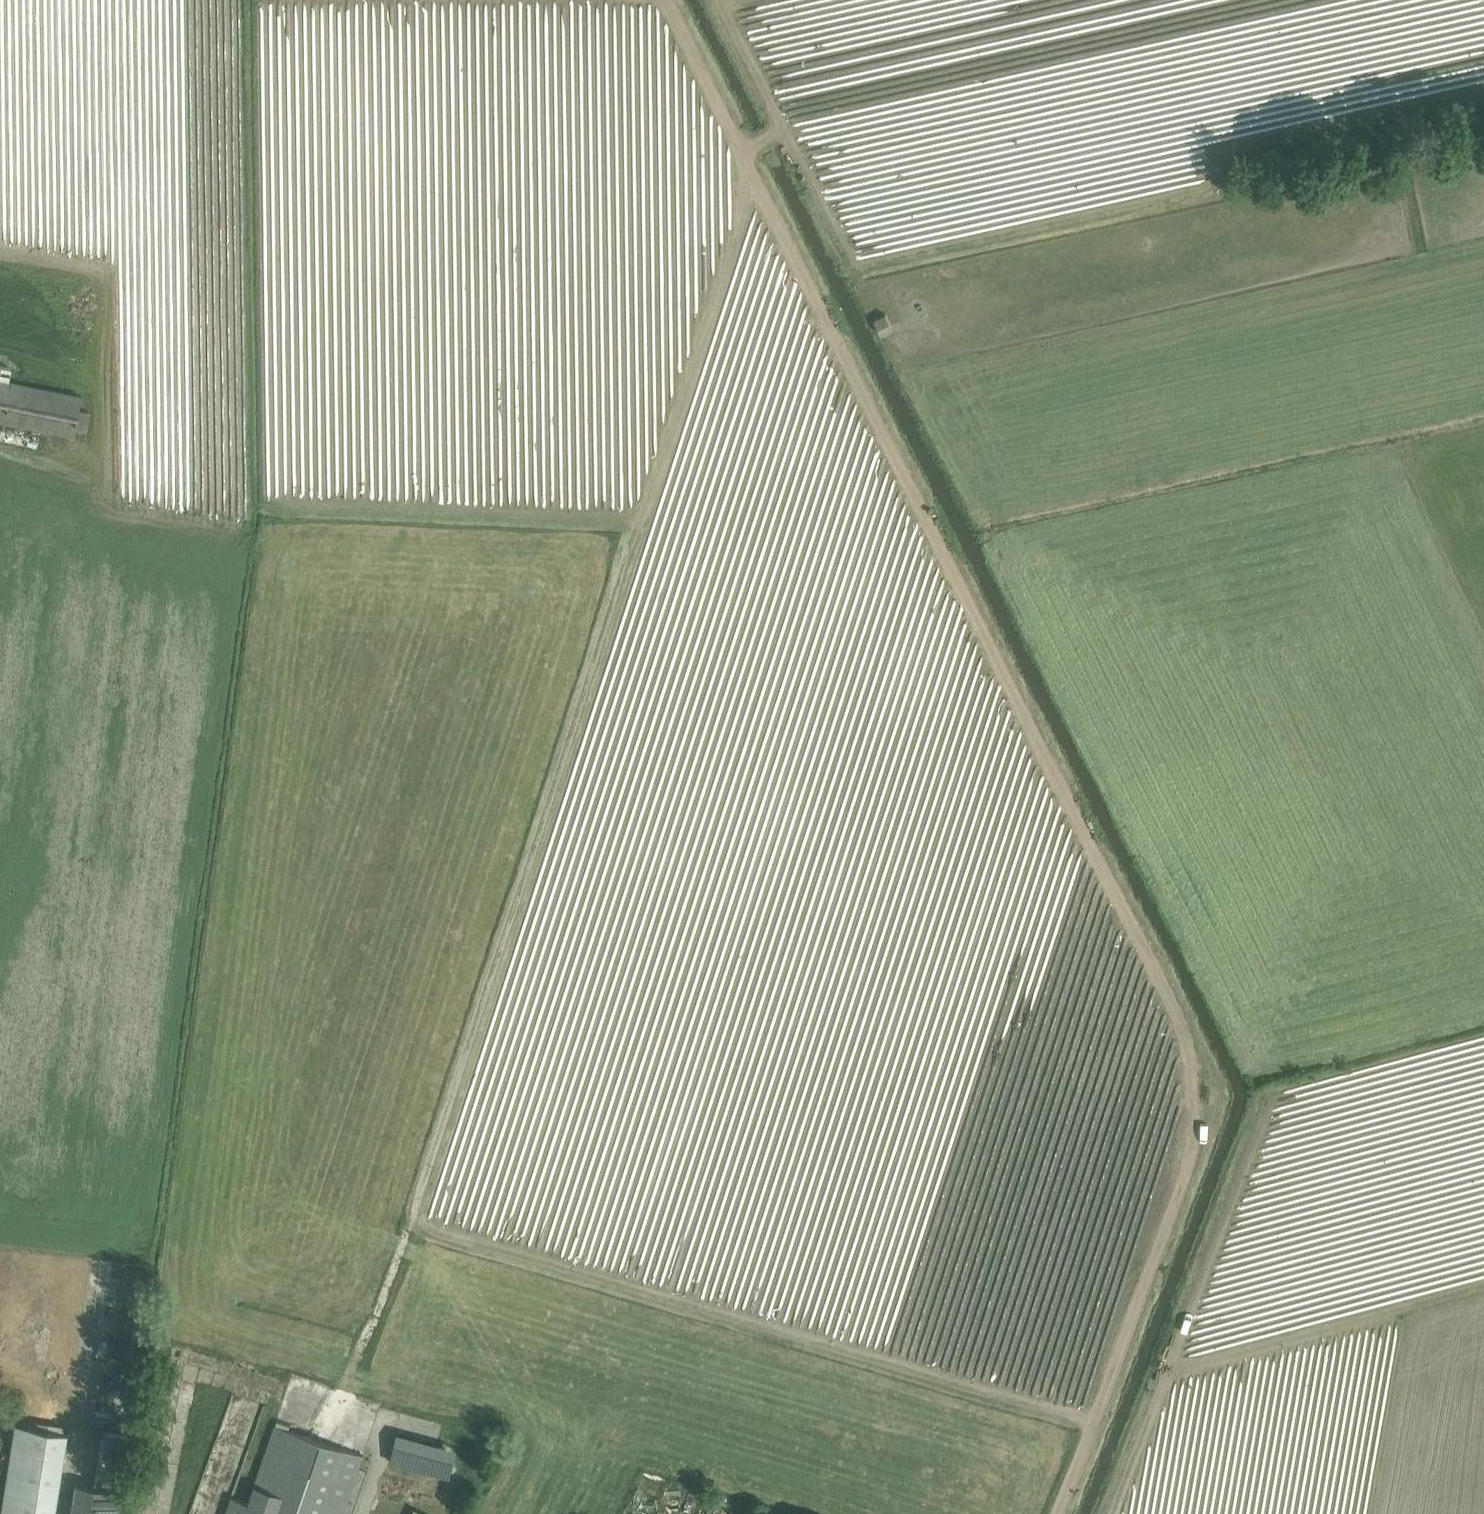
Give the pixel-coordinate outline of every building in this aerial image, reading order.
[(71,435),(72,429),(86,431),(90,411),(76,408),(79,396),(0,379),(0,421),(71,435)] [(363,1457),(273,1426),(247,1504),(231,1499),(226,1513),(344,1513),(363,1457)] [(66,1433),(26,1427),(13,1513),(53,1513),(66,1433)] [(397,1430),(388,1460),(449,1478),(458,1449),(397,1430)] [(69,1513),(118,1513),(121,1491),(74,1485),(69,1513)]
